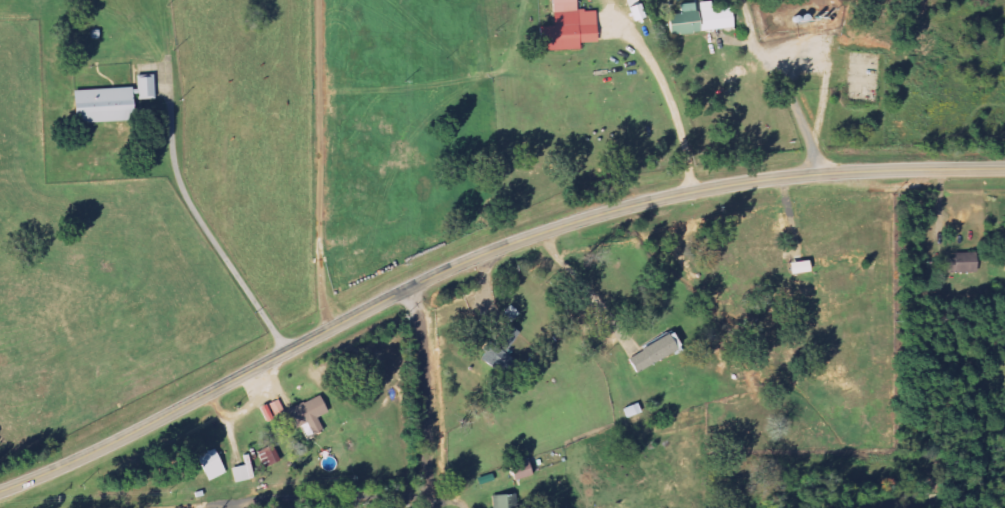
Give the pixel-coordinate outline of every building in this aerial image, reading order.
[(577,50),(577,44),(595,43),(594,10),(574,11),(573,0),(549,0),(550,27),(536,27),(537,52),(577,50)] [(666,35),(732,29),(730,8),(710,10),(709,2),(695,3),(678,4),(679,14),(664,15),(666,35)] [(80,90),(81,123),(142,121),(141,100),(159,99),(158,76),(141,77),(142,88),(80,90)] [(974,253),(952,254),(952,259),(943,259),(943,273),(974,272),(974,253)] [(631,358),(639,374),(683,350),(675,334),(631,358)] [(264,407),(270,423),(292,414),(298,429),(311,423),(315,433),(325,429),(321,418),(332,413),(325,396),(287,411),(283,400),(264,407)] [(284,461),(277,445),(260,452),(267,468),(284,461)] [(229,474),(221,450),(203,455),(211,480),(229,474)] [(248,465),(235,467),(237,482),(257,479),(253,455),(247,456),(248,465)] [(538,475),(532,459),(515,465),(520,481),(538,475)] [(520,495),(497,496),(497,507),(520,507),(520,495)]
